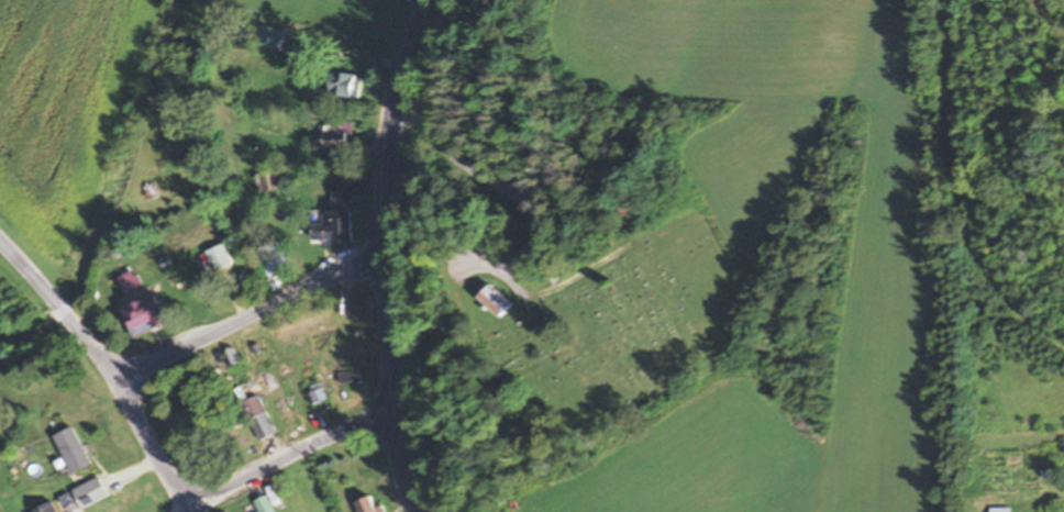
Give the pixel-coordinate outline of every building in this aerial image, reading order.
[(284,31),(255,24),(250,44),(279,51),(284,31)] [(325,96),(352,96),(352,72),(325,72),(325,96)] [(317,149),(349,149),(349,122),(317,122),(317,149)] [(256,193),(274,191),(272,171),(254,173),(256,193)] [(331,210),(320,210),(320,221),(311,221),(312,243),(351,242),(350,193),(331,193),(331,210)] [(254,247),(265,276),(285,269),(274,240),(254,247)] [(233,267),(222,245),(193,259),(205,281),(233,267)] [(140,286),(132,270),(115,279),(124,295),(140,286)] [(472,297),(496,320),(509,306),(486,283),(472,297)] [(117,311),(133,339),(166,320),(151,292),(117,311)] [(359,381),(356,370),(336,375),(338,386),(359,381)] [(311,405),(324,400),(318,383),(304,389),(311,405)] [(257,441),(274,432),(256,395),(238,403),(257,441)] [(91,463),(71,426),(52,436),(72,473),(91,463)] [(110,498),(100,478),(62,495),(70,511),(80,511),(110,498)] [(373,492),(351,501),(355,511),(381,511),(373,492)] [(265,495),(252,501),(257,511),(272,511),(265,495)] [(54,500),(33,509),(34,511),(59,511),(54,500)]
